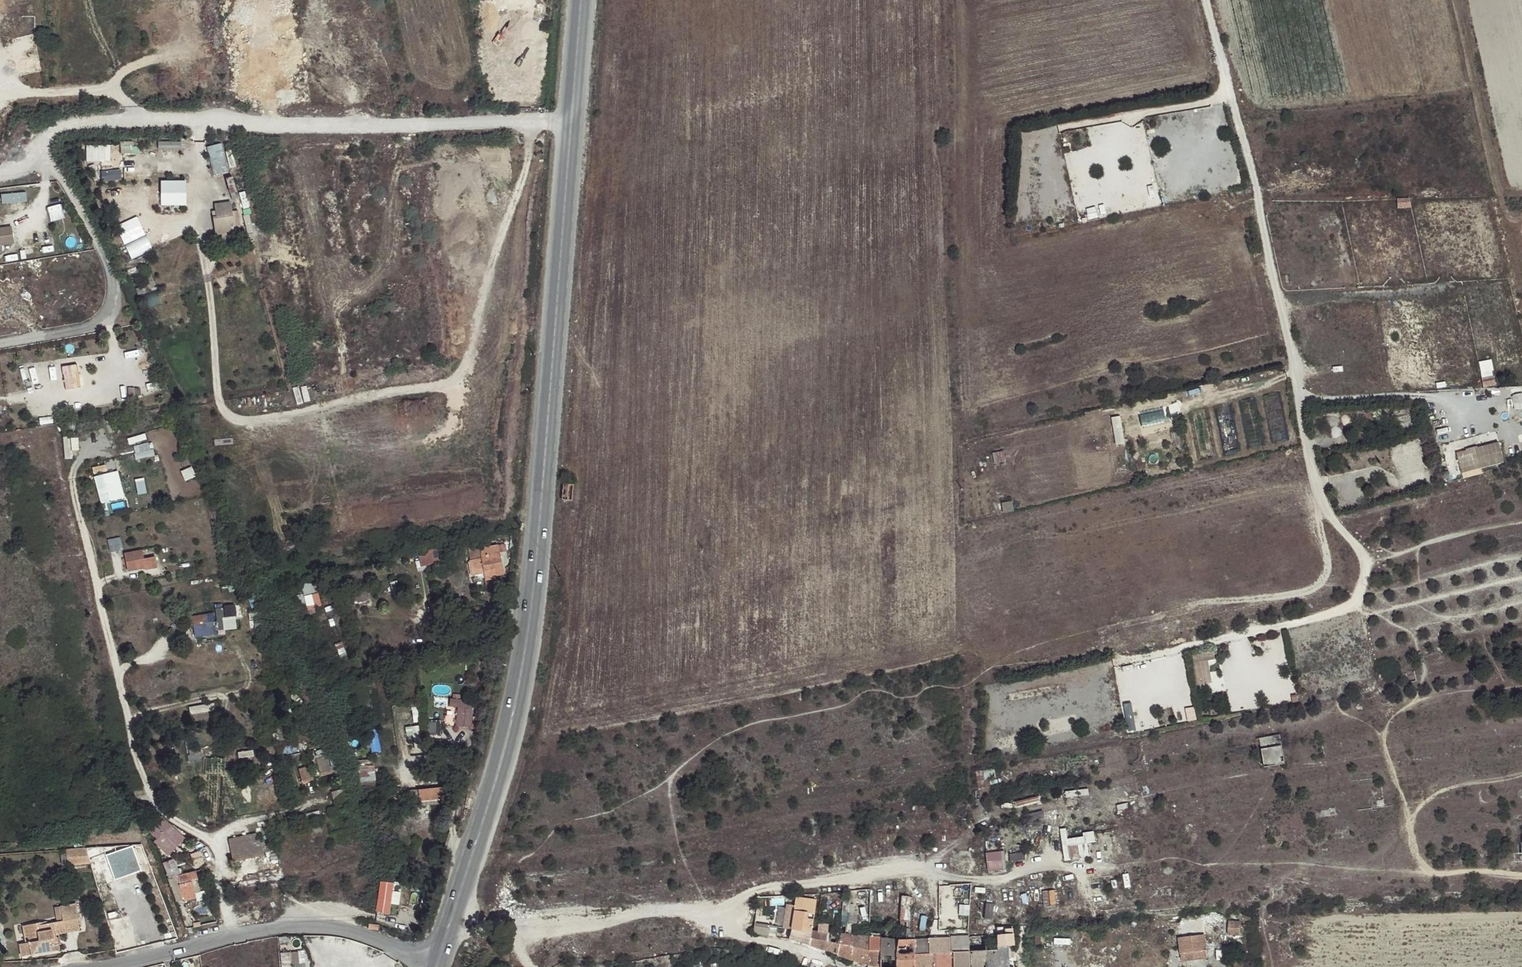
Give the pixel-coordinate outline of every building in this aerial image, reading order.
[(212,144),(215,173),(228,172),(225,143),(212,144)] [(119,170),(119,162),(101,162),(101,169),(119,170)] [(190,204),(190,179),(165,179),(165,204),(190,204)] [(217,204),(221,233),(238,231),(234,201),(217,204)] [(120,223),(132,257),(154,249),(142,215),(120,223)] [(0,228),(0,245),(12,244),(10,227),(0,228)] [(1481,361),(1488,387),(1500,384),(1493,358),(1481,361)] [(81,363),(64,365),(66,388),(83,387),(81,363)] [(1151,424),(1149,416),(1166,411),(1164,402),(1137,409),(1141,426),(1151,424)] [(146,433),(131,437),(133,445),(149,440),(146,433)] [(74,449),(80,449),(80,436),(66,436),(67,457),(74,457),(74,449)] [(1486,472),(1485,467),(1509,461),(1504,440),(1459,451),(1465,477),(1486,472)] [(135,445),(138,459),(154,455),(151,441),(135,445)] [(107,463),(94,467),(96,474),(109,471),(107,463)] [(92,476),(100,504),(127,496),(119,468),(92,476)] [(141,492),(148,491),(145,477),(138,478),(141,492)] [(571,502),(572,486),(563,486),(562,502),(571,502)] [(120,538),(108,541),(111,553),(123,551),(120,538)] [(498,553),(497,545),(475,550),(474,547),(468,548),(474,575),(485,573),(486,580),(495,578),(495,576),(503,574),(498,553)] [(441,548),(428,551),(431,566),(444,563),(441,548)] [(141,551),(125,555),(129,571),(145,568),(141,551)] [(301,584),(301,586),(303,593),(298,595),(299,599),(305,597),(307,604),(313,602),(315,607),(321,606),(318,593),(319,593),(316,580),(301,584)] [(303,593),(301,586),(293,588),(295,596),(298,595),(303,593)] [(195,611),(197,634),(241,630),(238,607),(195,611)] [(1121,673),(1124,687),(1137,684),(1134,670),(1121,673)] [(305,686),(299,689),(307,704),(312,702),(305,686)] [(472,728),(480,704),(454,695),(451,704),(461,707),(456,723),(472,728)] [(1139,729),(1134,702),(1124,704),(1130,731),(1139,729)] [(410,738),(422,737),(421,725),(409,726),(410,738)] [(1260,739),(1264,767),(1284,764),(1279,736),(1260,739)] [(317,755),(322,777),(333,774),(329,757),(327,758),(325,750),(319,751),(320,755),(317,755)] [(362,781),(379,780),(378,759),(361,760),(362,781)] [(300,771),(303,782),(314,780),(311,768),(300,771)] [(446,787),(419,790),(421,806),(439,803),(439,799),(447,798),(446,787)] [(162,818),(151,831),(158,837),(170,824),(162,818)] [(164,833),(177,845),(184,838),(171,826),(164,833)] [(1099,841),(1097,830),(1087,831),(1087,835),(1072,838),(1070,827),(1063,828),(1068,859),(1092,855),(1090,842),(1099,841)] [(229,840),(230,846),(260,840),(259,833),(229,840)] [(163,835),(156,842),(169,854),(176,847),(163,835)] [(260,840),(230,846),(233,861),(263,855),(260,840)] [(90,862),(88,845),(68,848),(70,864),(90,862)] [(110,855),(117,873),(131,867),(125,849),(110,855)] [(1008,869),(1007,850),(988,851),(989,870),(1008,869)] [(130,854),(134,864),(142,861),(138,851),(130,854)] [(197,865),(205,864),(202,851),(194,853),(197,865)] [(1027,852),(1012,853),(1013,860),(1028,859),(1027,852)] [(164,864),(169,875),(178,872),(173,860),(164,864)] [(198,880),(195,871),(170,878),(176,902),(182,900),(183,901),(196,898),(194,893),(200,891),(197,880),(198,880)] [(402,903),(403,882),(381,881),(379,912),(393,913),(394,902),(402,903)] [(100,887),(105,899),(112,896),(106,885),(100,887)] [(1046,890),(1047,905),(1060,904),(1059,889),(1046,890)] [(792,904),(791,896),(782,897),(782,905),(792,904)] [(902,897),(900,921),(907,921),(909,897),(902,897)] [(790,929),(792,930),(811,932),(816,901),(796,898),(790,929)] [(51,952),(50,946),(49,940),(54,938),(54,934),(56,934),(79,930),(75,905),(61,907),(63,921),(37,926),(40,941),(20,945),(22,956),(32,954),(32,956),(51,952)] [(755,924),(769,926),(770,918),(756,916),(755,924)] [(900,921),(899,936),(910,935),(910,930),(907,930),(907,921),(900,921)] [(1178,944),(1181,959),(1207,955),(1201,923),(1186,926),(1185,923),(1180,924),(1181,927),(1179,927),(1182,943),(1178,944)] [(753,933),(767,936),(769,926),(755,924),(753,933)] [(1227,925),(1227,937),(1239,938),(1240,925),(1227,925)] [(767,936),(774,937),(775,927),(769,926),(767,936)] [(792,930),(789,938),(809,945),(811,932),(792,930)] [(809,945),(824,951),(825,947),(827,933),(817,932),(811,932),(809,945)] [(825,947),(824,951),(837,955),(839,934),(827,933),(825,947)] [(49,940),(50,946),(58,944),(56,934),(54,934),(54,938),(49,940)] [(839,934),(837,955),(852,960),(853,936),(846,935),(839,934)] [(1012,934),(997,935),(998,951),(998,966),(1008,966),(1007,945),(1013,945),(1012,934)] [(899,936),(899,940),(896,966),(913,966),(914,939),(913,939),(914,935),(910,935),(899,936)] [(853,936),(852,960),(868,965),(869,937),(853,936)] [(968,936),(951,937),(952,952),(952,966),(969,966),(968,936)] [(868,965),(875,966),(879,966),(880,939),(875,938),(869,937),(868,965)] [(933,953),(952,952),(951,937),(928,939),(928,953),(933,953)] [(879,966),(896,966),(899,940),(880,939),(879,966)] [(933,953),(928,953),(928,939),(914,939),(913,966),(934,966),(933,953)] [(970,966),(986,966),(985,951),(985,950),(969,951),(970,966)] [(998,951),(985,951),(986,966),(998,966),(998,951)] [(299,964),(297,952),(282,954),(284,966),(299,966),(299,964)] [(952,952),(933,953),(934,966),(952,966),(952,952)] [(1182,966),(1208,962),(1207,955),(1181,959),(1182,966)]
